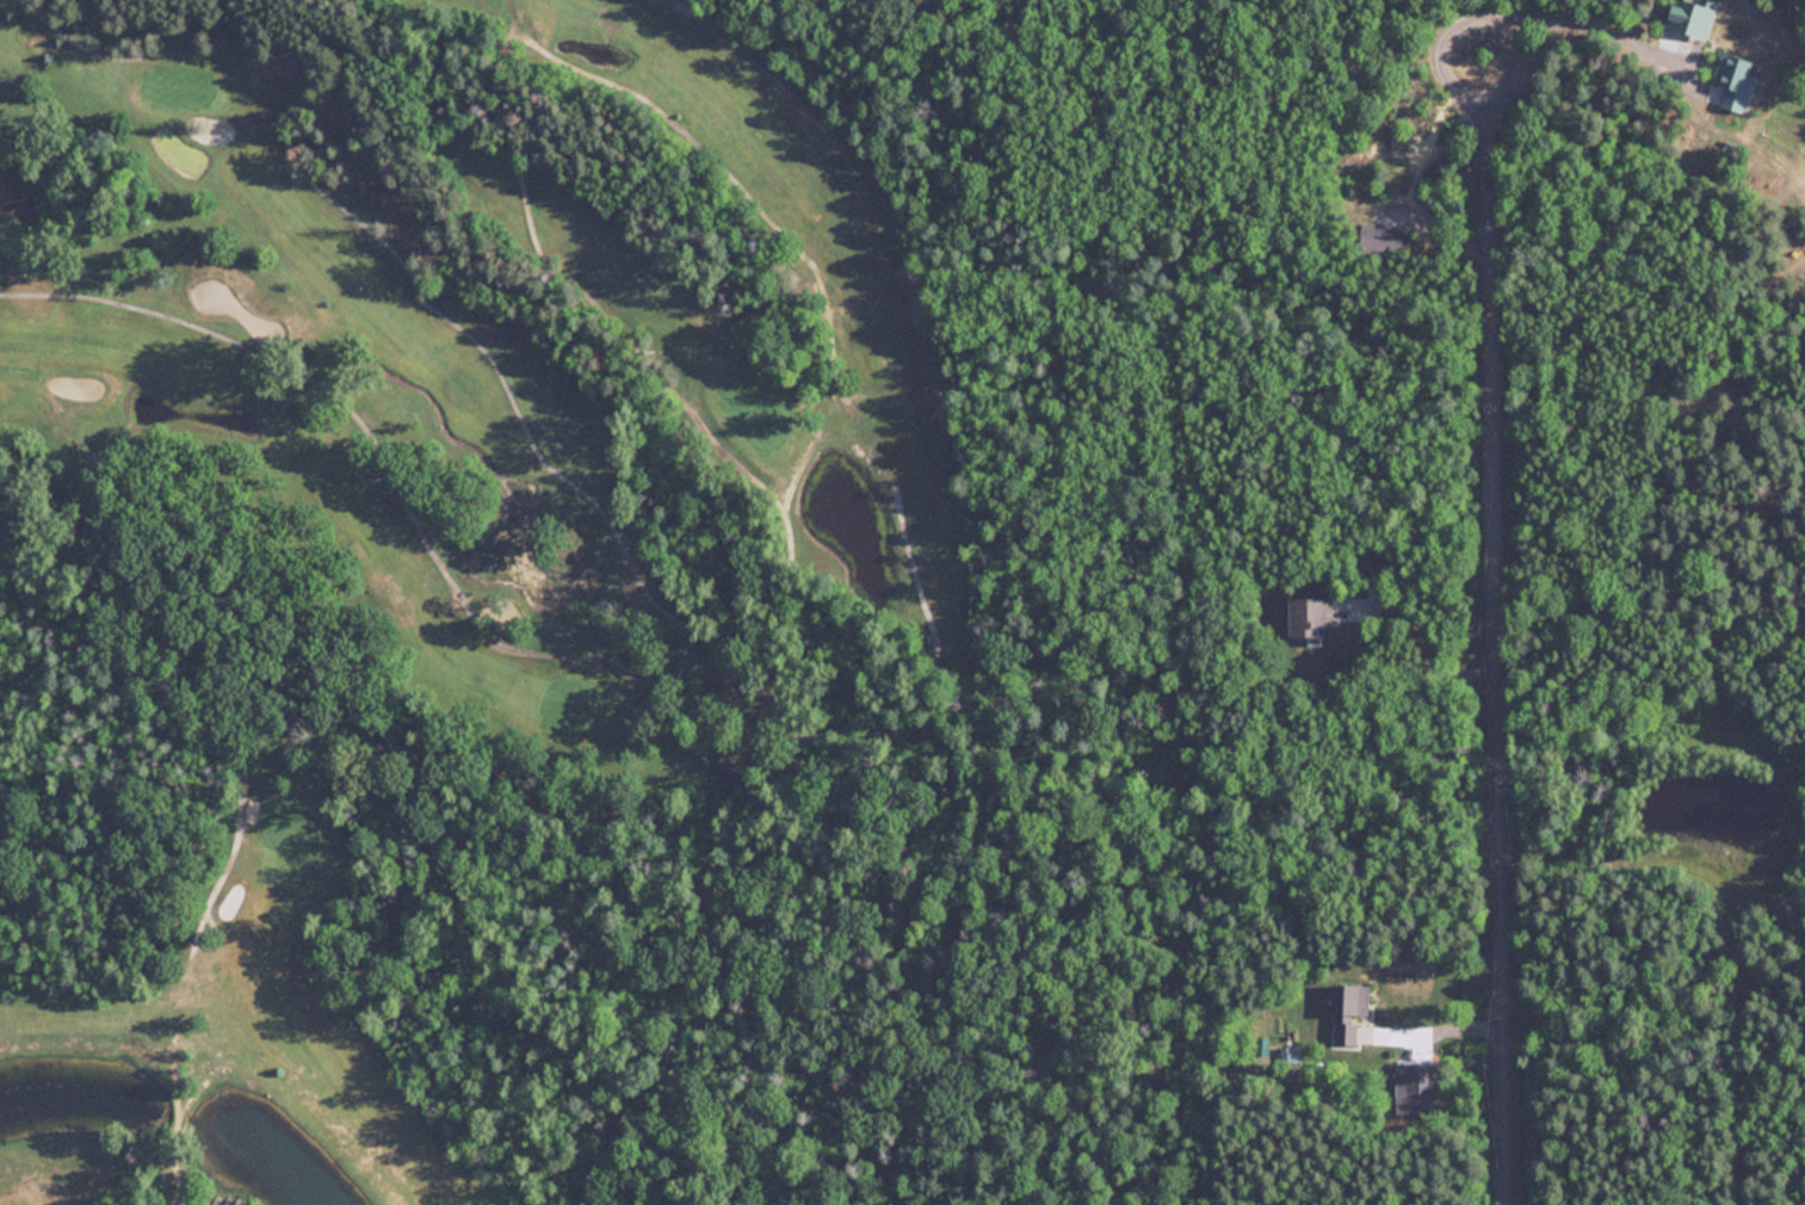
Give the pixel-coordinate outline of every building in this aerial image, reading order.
[(1717,7),(1697,0),(1672,0),(1664,25),(1706,39),(1717,7)] [(1712,82),(1726,86),(1720,108),(1742,113),(1747,94),(1754,96),(1759,76),(1750,74),(1754,60),(1719,52),(1712,82)] [(1331,637),(1331,598),(1289,598),(1289,637),(1331,637)] [(1369,1015),(1370,986),(1337,985),(1335,1044),(1356,1045),(1357,1015),(1369,1015)]
